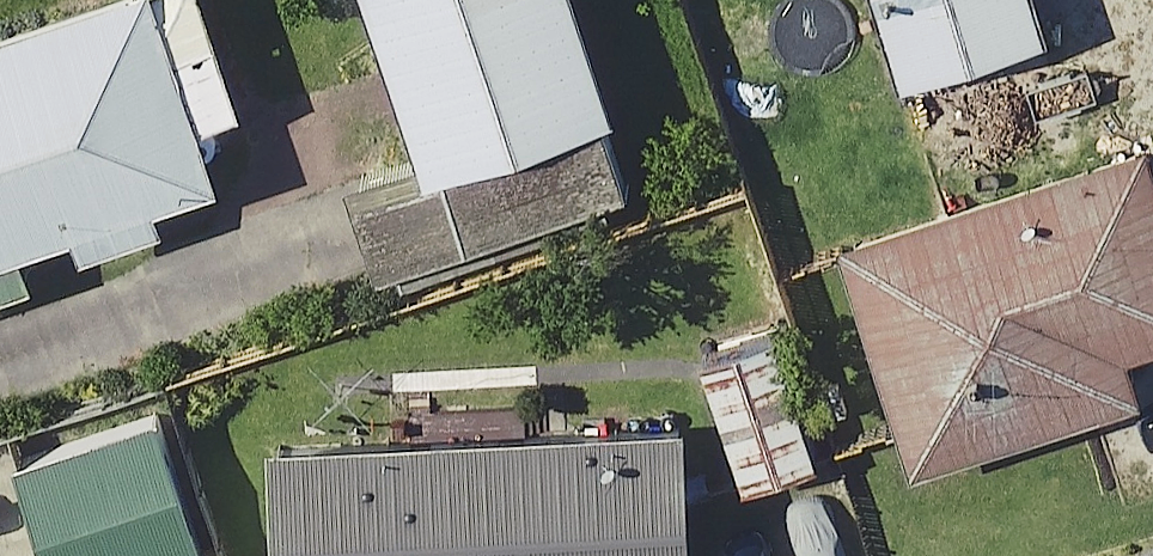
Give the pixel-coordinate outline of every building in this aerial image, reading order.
[(269,122),(233,0),(122,0),(0,36),(0,274),(256,198),(236,131),(269,122)] [(442,162),(453,193),(643,127),(599,0),(386,0),(442,162)] [(918,89),(1081,39),(1070,0),(891,0),(918,89)] [(862,251),(933,473),(1152,402),(1152,386),(1146,365),(1152,363),(1152,158),(862,251)] [(481,271),(453,193),(442,162),(362,190),(400,299),(481,271)] [(835,469),(792,336),(716,361),(759,494),(835,469)] [(172,398),(25,442),(59,555),(220,555),(172,398)] [(715,427),(296,445),(301,555),(721,555),(715,427)]
